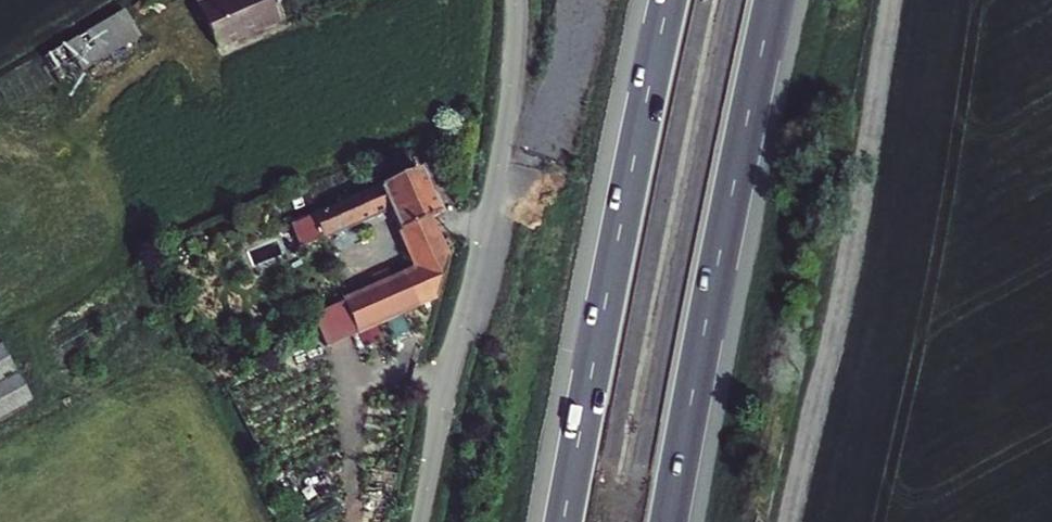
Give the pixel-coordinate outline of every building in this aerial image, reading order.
[(199,10),(217,50),(281,22),(272,0),(222,0),(199,10)] [(124,11),(42,57),(59,87),(141,40),(124,11)] [(421,168),(294,223),(303,246),(391,208),(416,268),(344,299),(333,274),(303,287),(328,344),(436,298),(451,239),(421,168)] [(0,348),(0,422),(34,404),(4,346),(0,348)]
